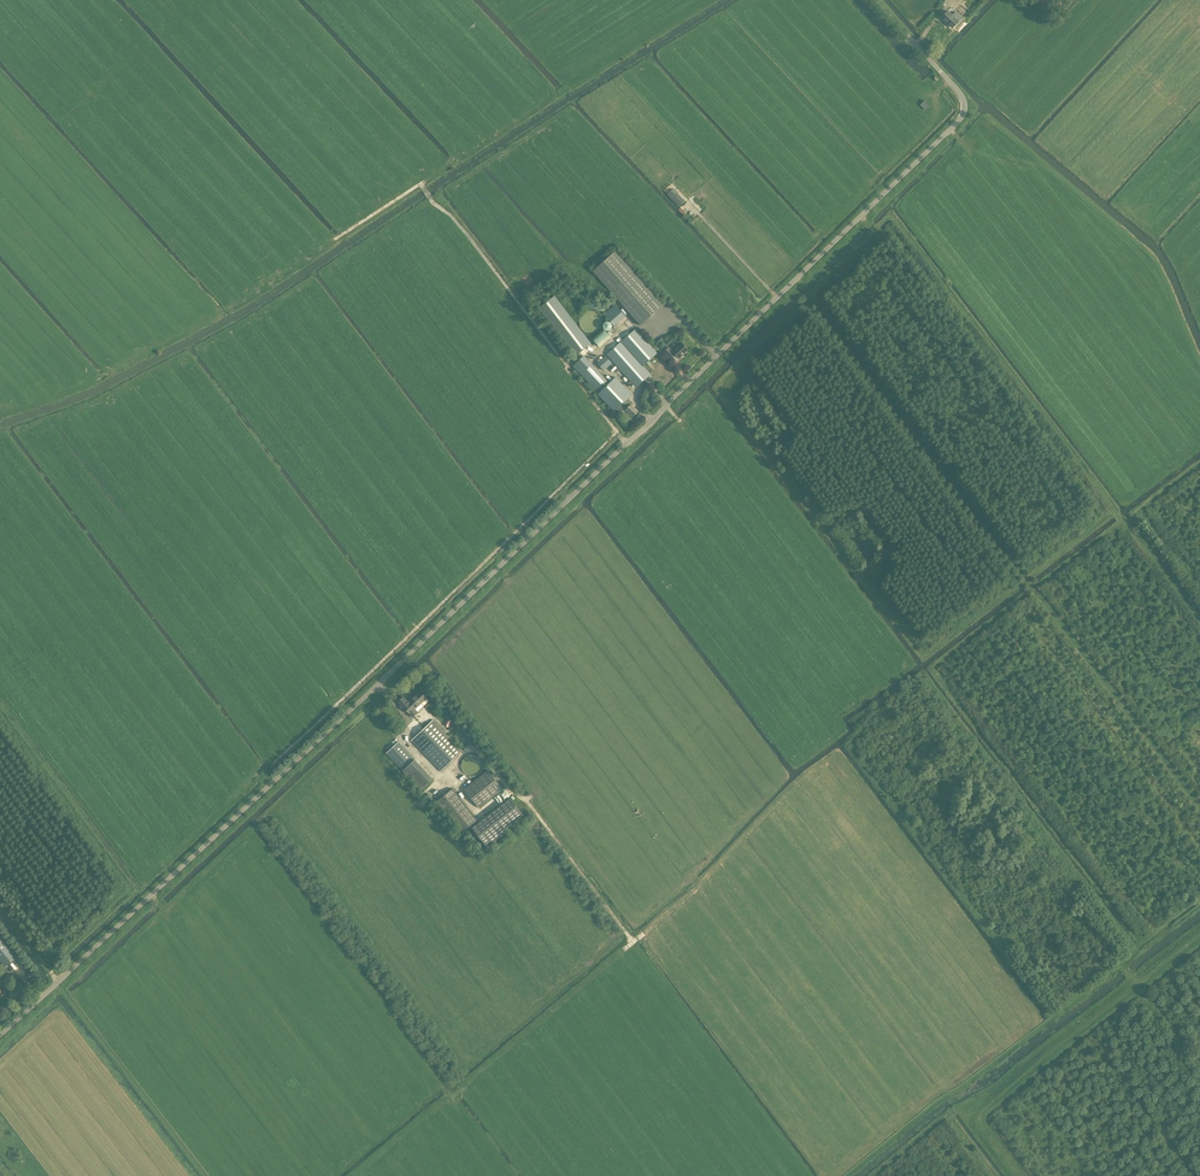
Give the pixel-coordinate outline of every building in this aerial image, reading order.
[(947,11),(941,17),(952,28),(958,21),(962,18),(956,11),(952,15),(947,11)] [(924,100),(920,105),(925,110),(930,105),(924,100)] [(673,189),(667,194),(679,206),(685,201),(673,189)] [(615,251),(593,271),(641,325),(663,305),(615,251)] [(561,305),(561,306),(561,307),(561,308),(562,308),(562,309),(562,310),(563,311),(563,312),(564,312),(564,313),(565,313),(565,314),(566,314),(567,315),(568,315),(569,315),(569,316),(570,316),(571,316),(572,316),(573,316),(574,316),(575,316),(576,316),(576,315),(577,315),(578,315),(578,314),(579,314),(579,313),(580,313),(580,312),(581,312),(581,311),(582,311),(582,310),(582,309),(583,309),(583,308),(583,307),(583,306),(583,305),(583,304),(583,303),(583,302),(583,301),(582,300),(582,299),(581,299),(581,298),(581,297),(580,297),(579,296),(578,296),(578,295),(577,295),(576,295),(576,294),(575,294),(574,294),(573,294),(572,294),(571,294),(570,294),(569,294),(568,294),(568,295),(567,295),(566,295),(566,296),(565,296),(565,297),(564,297),(564,298),(563,298),(563,299),(562,299),(562,300),(562,301),(562,302),(561,302),(561,303),(561,304),(561,305)] [(590,297),(587,306),(604,311),(607,302),(600,300),(590,297)] [(615,304),(604,314),(614,325),(625,315),(615,304)] [(600,323),(600,321),(600,319),(599,317),(599,316),(597,314),(596,313),(594,312),(592,311),(590,311),(588,311),(586,311),(584,312),(582,313),(581,315),(580,317),(579,319),(579,321),(579,323),(580,325),(581,327),(582,328),(584,330),(586,331),(589,331),(591,331),(593,331),(595,330),(597,329),(598,327),(599,325),(600,323)] [(603,325),(603,326),(603,327),(603,328),(604,328),(604,329),(605,329),(605,330),(606,330),(607,330),(608,330),(609,330),(610,330),(610,329),(611,329),(612,328),(612,327),(612,326),(612,325),(612,324),(611,323),(610,322),(609,321),(608,321),(607,321),(606,321),(605,322),(604,323),(604,324),(603,324),(603,325)] [(604,329),(592,339),(600,347),(611,337),(604,329)] [(622,341),(607,354),(636,387),(651,374),(643,366),(657,353),(636,329),(622,341)] [(669,347),(664,351),(671,358),(674,355),(675,354),(680,359),(683,356),(682,355),(688,349),(682,343),(673,351),(669,347)] [(606,355),(597,363),(603,370),(612,363),(606,355)] [(584,356),(573,367),(599,392),(601,391),(618,408),(617,409),(622,415),(627,410),(629,412),(625,416),(630,420),(638,411),(631,404),(627,400),(631,396),(614,379),(610,382),(584,356)] [(403,697),(398,701),(413,717),(418,712),(415,709),(427,698),(420,691),(408,702),(403,697)] [(433,720),(411,740),(440,771),(462,750),(433,720)] [(474,737),(475,735),(474,734),(474,732),(473,730),(472,729),(471,728),(469,727),(468,727),(466,726),(464,726),(462,727),(461,727),(459,728),(458,730),(457,732),(456,733),(456,735),(456,737),(456,738),(457,740),(458,742),(459,743),(461,744),(463,744),(465,745),(467,745),(468,744),(470,743),(471,742),(473,741),(474,739),(474,737)] [(399,741),(386,754),(421,790),(433,778),(415,759),(416,759),(399,741)] [(481,767),(481,765),(481,764),(481,762),(480,760),(479,759),(478,758),(476,757),(475,756),(472,756),(471,756),(469,756),(468,757),(466,758),(465,759),(464,761),(463,763),(463,765),(463,766),(463,768),(464,770),(465,771),(466,773),(468,774),(470,774),(471,775),(473,775),(475,774),(477,773),(478,772),(479,771),(481,769),(481,767)] [(488,770),(464,788),(479,807),(503,789),(488,770)] [(453,788),(437,801),(438,802),(461,832),(478,820),(453,788)] [(510,797),(472,827),(487,847),(526,817),(510,797)] [(5,967),(17,958),(0,936),(0,960),(5,967)]
